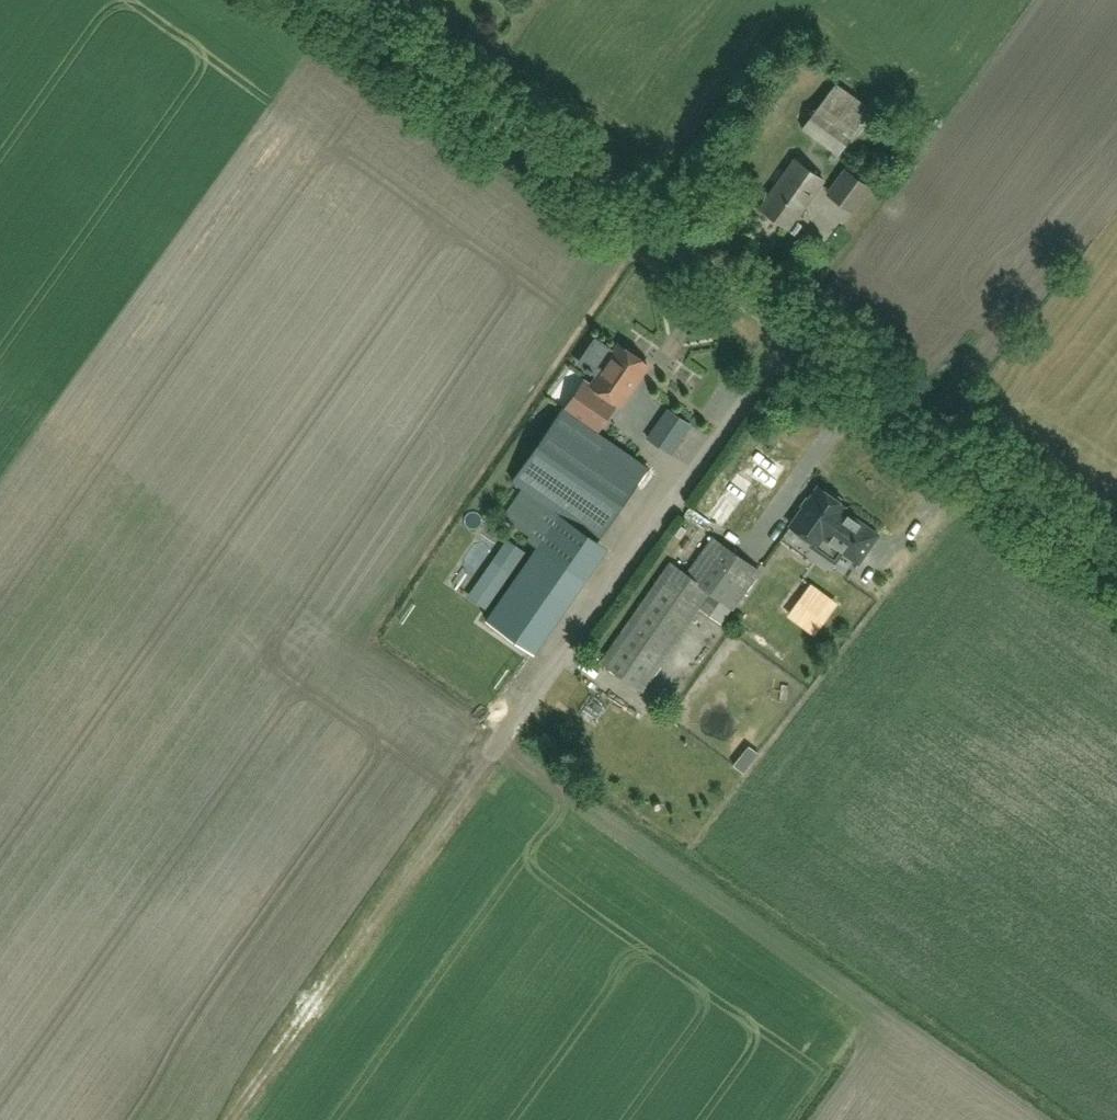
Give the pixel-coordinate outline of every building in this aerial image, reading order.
[(839,155),(873,110),(836,83),(803,128),(839,155)] [(790,228),(825,180),(796,159),(761,208),(790,228)] [(846,170),(829,193),(854,212),(872,188),(846,170)] [(620,346),(606,365),(633,384),(647,364),(620,346)] [(606,365),(593,385),(586,380),(565,410),(563,409),(513,481),(599,541),(649,468),(598,433),(618,403),(619,404),(633,384),(606,365)] [(671,454),(691,425),(670,410),(649,439),(671,454)] [(771,492),(788,468),(756,446),(739,471),(740,472),(707,519),(722,529),(755,482),(771,492)] [(818,487),(791,525),(819,545),(819,544),(830,551),(834,545),(859,563),(879,535),(844,510),(846,507),(839,501),(841,498),(828,489),(825,492),(818,487)] [(485,534),(498,545),(510,531),(498,520),(485,534)] [(731,607),(758,569),(714,538),(713,539),(714,539),(688,575),(674,565),(605,663),(639,687),(708,590),(731,607)] [(470,592),(488,605),(525,552),(507,539),(470,592)] [(809,586),(802,596),(828,613),(835,603),(809,586)]
